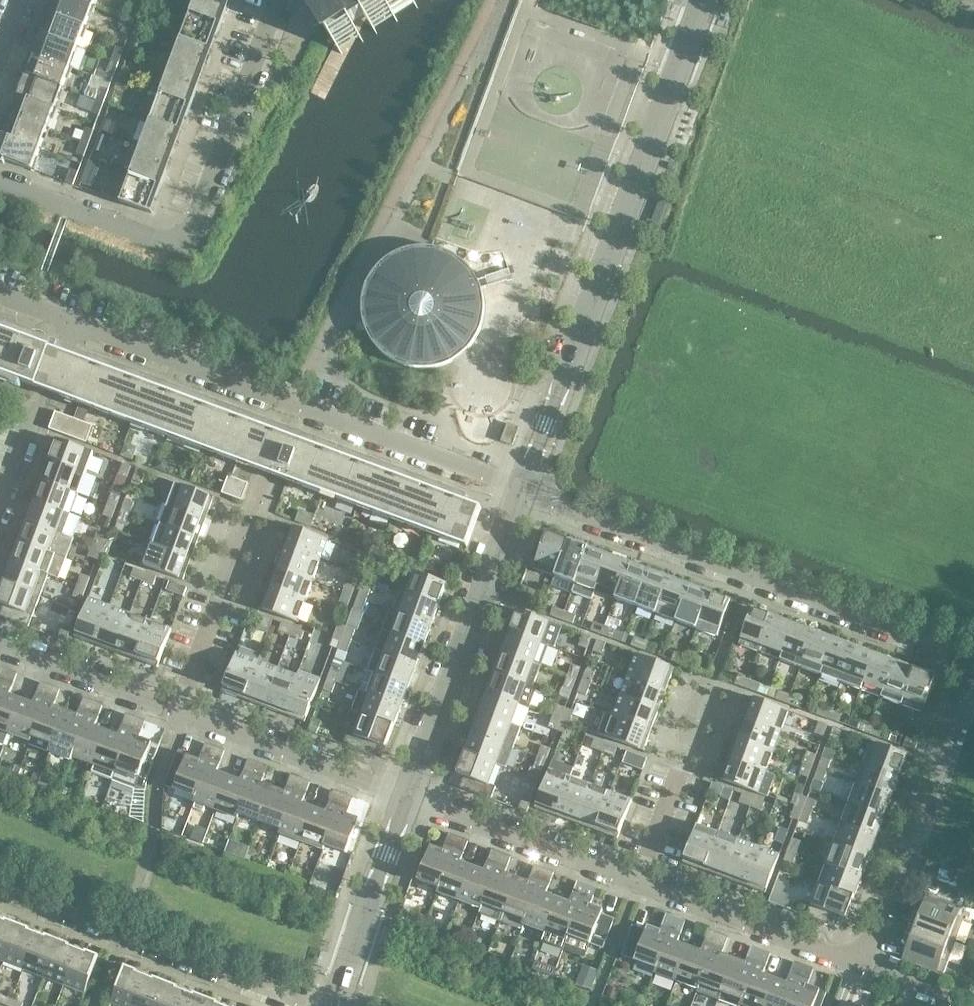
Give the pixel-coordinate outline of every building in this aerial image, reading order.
[(49,12),(85,26),(93,5),(78,0),(54,0),(49,12)] [(180,39),(208,50),(212,51),(231,0),(194,0),(180,39)] [(341,54),(429,0),(317,0),(319,4),(313,6),(341,54)] [(131,5),(126,18),(134,21),(139,8),(131,5)] [(49,12),(42,33),(78,47),(85,26),(49,12)] [(134,21),(126,18),(122,31),(129,34),(134,21)] [(42,33),(34,54),(70,67),(78,47),(42,33)] [(135,35),(132,45),(141,49),(145,38),(135,35)] [(180,39),(150,120),(182,132),(212,51),(208,50),(180,39)] [(116,45),(111,58),(119,61),(124,48),(116,45)] [(34,54),(27,73),(63,87),(70,67),(34,54)] [(119,61),(111,58),(107,72),(114,75),(119,61)] [(124,65),(120,75),(130,79),(134,68),(124,65)] [(27,73),(19,94),(55,107),(63,87),(27,73)] [(120,75),(116,88),(126,91),(130,79),(120,75)] [(92,81),(87,94),(97,98),(104,101),(109,88),(92,81)] [(48,128),(51,119),(55,120),(59,109),(55,107),(19,94),(12,114),(48,128)] [(104,101),(97,98),(92,111),(99,114),(104,101)] [(40,148),(43,139),(47,140),(51,129),(48,128),(12,114),(5,134),(0,132),(0,134),(40,148)] [(105,118),(100,132),(108,135),(114,138),(119,124),(105,118)] [(182,132),(150,120),(120,201),(152,213),(182,132)] [(86,127),(81,140),(89,143),(93,130),(86,127)] [(100,132),(94,147),(102,150),(108,135),(100,132)] [(32,169),(36,170),(40,159),(37,158),(40,148),(0,134),(0,161),(4,163),(5,159),(32,169)] [(89,143),(81,140),(76,153),(84,156),(89,143)] [(98,162),(89,158),(82,178),(91,181),(98,162)] [(71,168),(66,181),(73,184),(78,171),(71,168)] [(546,245),(520,311),(543,320),(568,254),(546,245)] [(481,289),(488,287),(512,279),(508,269),(485,277),(477,279),(476,277),(474,274),(473,272),(469,267),(467,265),(463,261),(458,257),(453,254),(451,253),(445,251),(440,249),(434,247),(431,247),(428,246),(422,246),(416,247),(411,247),(408,248),(405,249),(399,251),(394,253),(392,255),(387,258),(382,262),(378,266),(374,270),(372,273),(371,275),(369,278),(368,280),(366,286),(365,289),(364,291),(363,294),(363,297),(362,300),(362,303),(362,306),(362,309),(362,312),(362,315),(363,318),(363,320),(364,323),(365,326),(367,332),(368,334),(369,337),(373,342),(374,344),(376,346),(380,351),(382,353),(387,356),(392,360),(397,362),(402,365),(408,366),(411,367),(417,368),(419,368),(422,368),(428,368),(434,367),(440,366),(445,364),(451,362),(453,360),(458,357),(463,353),(467,349),(471,345),(474,340),(476,338),(477,335),(478,332),(480,330),(481,327),(481,324),(483,318),(483,316),(484,313),(484,307),(484,304),(484,301),(483,298),(483,295),(482,292),(481,289)] [(50,391),(264,471),(467,547),(482,508),(466,502),(468,496),(289,429),(287,435),(278,431),(270,429),(272,423),(79,350),(77,356),(66,352),(49,346),(50,342),(49,341),(49,339),(49,337),(47,334),(44,331),(40,330),(30,329),(0,320),(0,372),(50,391)] [(93,425),(56,411),(49,428),(86,442),(93,425)] [(508,422),(501,441),(513,445),(519,427),(508,422)] [(94,477),(102,455),(58,438),(50,460),(94,477)] [(136,447),(124,442),(119,455),(132,459),(136,447)] [(156,468),(164,471),(167,465),(164,460),(159,458),(156,468)] [(78,493),(87,496),(94,477),(50,460),(42,479),(78,493)] [(131,466),(123,462),(118,474),(127,477),(131,466)] [(137,468),(133,479),(141,482),(146,471),(137,468)] [(242,500),(248,483),(228,475),(222,492),(242,500)] [(42,479),(34,501),(70,514),(78,493),(42,479)] [(176,482),(168,504),(206,518),(214,496),(176,482)] [(111,492),(107,504),(116,507),(120,496),(111,492)] [(125,498),(121,509),(130,512),(134,501),(125,498)] [(34,501),(27,520),(63,534),(70,514),(34,501)] [(116,507),(107,504),(103,515),(112,518),(116,507)] [(168,504),(161,524),(199,538),(206,518),(168,504)] [(130,512),(121,509),(117,520),(126,524),(130,512)] [(299,510),(295,520),(310,525),(314,515),(299,510)] [(27,520),(20,540),(65,557),(72,537),(27,520)] [(161,524),(153,544),(191,558),(199,538),(161,524)] [(290,525),(282,546),(320,560),(328,539),(290,525)] [(569,540),(547,532),(537,558),(531,557),(528,566),(533,567),(555,575),(564,554),(569,540)] [(96,533),(92,544),(101,547),(105,536),(96,533)] [(105,536),(101,547),(109,551),(113,539),(105,536)] [(20,540),(12,560),(48,574),(58,578),(65,557),(20,540)] [(564,554),(555,575),(575,583),(588,547),(569,540),(564,554)] [(101,547),(92,544),(88,556),(97,559),(101,547)] [(153,544),(145,565),(183,579),(191,558),(153,544)] [(282,546),(275,566),(313,580),(320,560),(282,546)] [(101,547),(97,559),(105,562),(109,551),(101,547)] [(588,547),(575,583),(572,589),(593,597),(595,590),(608,555),(588,547)] [(367,553),(358,550),(354,561),(363,565),(367,553)] [(407,552),(404,560),(415,564),(418,556),(407,552)] [(373,555),(368,567),(377,570),(382,559),(373,555)] [(608,555),(595,590),(615,598),(628,562),(608,555)] [(12,560),(4,581),(40,595),(48,574),(12,560)] [(441,574),(444,567),(431,562),(428,569),(441,574)] [(628,562),(615,598),(635,605),(648,569),(628,562)] [(275,566),(267,587),(305,601),(313,580),(275,566)] [(146,571),(134,567),(131,576),(142,580),(146,571)] [(648,569),(635,605),(656,613),(669,577),(648,569)] [(146,571),(142,580),(154,584),(157,576),(146,571)] [(351,571),(343,591),(352,595),(359,575),(351,571)] [(415,571),(408,592),(438,604),(446,583),(415,571)] [(81,573),(77,585),(86,588),(90,577),(81,573)] [(669,577),(656,613),(676,620),(689,584),(669,577)] [(2,617),(28,626),(40,595),(4,581),(0,593),(0,603),(7,605),(2,617)] [(187,587),(175,582),(172,591),(184,595),(187,587)] [(689,584),(676,620),(696,628),(709,592),(689,584)] [(86,588),(77,585),(73,596),(82,599),(86,588)] [(362,585),(357,597),(366,600),(371,589),(362,585)] [(267,587),(259,607),(297,622),(305,601),(267,587)] [(393,611),(399,613),(431,624),(438,604),(408,592),(401,589),(393,611)] [(352,595),(343,591),(339,603),(348,606),(352,595)] [(709,592),(696,628),(717,636),(731,600),(709,592)] [(528,598),(517,593),(514,602),(525,606),(528,598)] [(357,597),(353,608),(362,611),(366,600),(357,597)] [(89,598),(75,636),(96,644),(110,606),(89,598)] [(110,606),(96,644),(116,651),(130,613),(110,606)] [(553,606),(550,615),(561,619),(565,611),(553,606)] [(739,643),(759,651),(773,615),(752,608),(739,643)] [(517,609),(510,630),(542,641),(549,644),(553,645),(560,625),(517,609)] [(252,611),(249,619),(260,623),(263,615),(252,611)] [(565,611),(561,619),(573,624),(576,615),(565,611)] [(130,613),(116,651),(136,659),(150,621),(130,613)] [(399,613),(392,633),(423,644),(431,624),(399,613)] [(773,615),(759,651),(780,659),(793,623),(773,615)] [(150,621),(136,659),(157,666),(171,629),(150,621)] [(593,621),(590,630),(602,634),(605,625),(593,621)] [(293,626),(281,622),(278,631),(290,635),(293,626)] [(338,623),(334,634),(342,637),(346,626),(338,623)] [(793,623),(780,659),(800,666),(813,630),(793,623)] [(605,625),(602,634),(621,641),(624,632),(605,625)] [(62,626),(58,637),(66,640),(70,629),(62,626)] [(293,626),(290,635),(301,639),(304,631),(293,626)] [(346,626),(342,637),(351,640),(355,629),(346,626)] [(377,650),(385,653),(416,664),(423,644),(392,633),(384,630),(377,650)] [(510,630),(502,650),(534,663),(539,665),(541,666),(549,644),(542,641),(510,630)] [(813,630),(800,666),(820,674),(833,638),(813,630)] [(330,645),(332,646),(338,649),(342,637),(334,634),(330,645)] [(583,634),(578,645),(587,649),(591,637),(583,634)] [(634,636),(631,645),(642,649),(646,641),(634,636)] [(342,637),(338,649),(347,652),(351,640),(342,637)] [(833,638),(820,674),(840,681),(854,646),(833,638)] [(598,639),(593,651),(601,653),(606,642),(598,639)] [(646,641),(642,649),(654,653),(657,645),(646,641)] [(854,646),(840,681),(861,689),(874,653),(854,646)] [(369,670),(377,673),(409,684),(416,664),(385,653),(377,650),(369,670)] [(502,650),(495,671),(527,683),(532,684),(539,665),(534,663),(502,650)] [(675,651),(671,660),(683,664),(686,656),(675,651)] [(236,652),(222,690),(244,699),(250,683),(258,660),(236,652)] [(636,653),(628,675),(666,689),(674,668),(636,653)] [(874,653),(861,689),(881,697),(894,661),(874,653)] [(686,656),(683,664),(694,669),(697,660),(686,656)] [(250,683),(244,699),(264,706),(278,668),(258,660),(250,683)] [(894,661),(881,697),(901,704),(908,682),(913,668),(894,661)] [(572,664),(568,675),(576,678),(580,667),(572,664)] [(331,666),(327,678),(336,681),(340,670),(331,666)] [(278,668),(264,706),(284,713),(297,675),(278,668)] [(908,682),(901,704),(922,712),(936,676),(913,668),(908,682)] [(586,669),(582,680),(590,683),(594,672),(586,669)] [(0,690),(0,729),(9,732),(21,698),(10,694),(17,673),(8,670),(0,690)] [(297,675),(284,713),(305,721),(321,679),(299,670),(297,675)] [(362,690),(370,693),(401,705),(409,684),(377,673),(369,670),(362,690)] [(495,671),(487,692),(519,703),(526,706),(534,685),(532,684),(527,683),(495,671)] [(576,678),(568,675),(563,686),(572,689),(576,678)] [(628,675),(621,695),(659,709),(666,689),(628,675)] [(738,675),(735,684),(746,688),(749,679),(738,675)] [(327,678),(323,689),(332,692),(336,681),(327,678)] [(749,679),(746,688),(758,692),(761,683),(749,679)] [(582,680),(578,692),(586,694),(590,683),(582,680)] [(21,698),(9,732),(30,740),(50,685),(40,682),(33,702),(21,698)] [(50,685),(30,740),(31,741),(32,737),(35,737),(53,744),(66,709),(54,705),(60,689),(50,685)] [(354,711),(362,714),(393,726),(401,705),(370,693),(362,690),(354,711)] [(778,690),(775,698),(787,702),(790,694),(778,690)] [(487,692),(480,711),(511,723),(519,703),(487,692)] [(790,694),(787,702),(798,707),(801,698),(790,694)] [(621,695),(613,715),(652,729),(659,709),(621,695)] [(750,696),(743,717),(781,731),(789,710),(750,696)] [(66,709),(53,744),(50,751),(71,760),(72,756),(93,701),(83,698),(77,714),(66,709)] [(93,701),(72,756),(94,765),(107,730),(95,725),(102,705),(93,701)] [(557,704),(552,715),(561,718),(565,707),(557,704)] [(819,705),(816,713),(827,717),(831,709),(819,705)] [(565,707),(561,718),(569,722),(574,710),(565,707)] [(831,709),(827,717),(839,722),(842,713),(831,709)] [(480,711),(472,732),(511,747),(519,726),(511,723),(480,711)] [(107,730),(94,765),(115,773),(136,717),(126,713),(118,734),(107,730)] [(348,731),(344,743),(371,753),(375,742),(386,746),(393,726),(362,714),(355,734),(348,731)] [(561,718),(552,715),(548,727),(557,730),(561,718)] [(613,715),(606,736),(644,750),(652,729),(613,715)] [(136,717),(115,773),(116,773),(117,768),(138,776),(152,741),(139,737),(145,721),(136,717)] [(743,717),(735,737),(773,752),(781,731),(743,717)] [(321,722),(312,718),(308,730),(316,733),(321,722)] [(561,718),(557,730),(565,733),(569,722),(561,718)] [(859,720),(856,728),(868,733),(871,724),(859,720)] [(827,724),(819,721),(815,733),(823,736),(827,724)] [(871,724),(868,733),(879,737),(882,728),(871,724)] [(833,727),(829,738),(838,741),(842,730),(833,727)] [(472,732),(465,751),(481,757),(496,764),(504,767),(511,747),(472,732)] [(735,737),(727,758),(766,772),(773,752),(735,737)] [(906,737),(903,745),(915,750),(918,741),(906,737)] [(606,743),(594,739),(591,747),(603,751),(606,743)] [(871,741),(863,762),(899,775),(907,754),(871,741)] [(174,789),(195,797),(215,746),(205,743),(199,759),(187,755),(174,789)] [(606,743),(603,751),(614,755),(617,747),(606,743)] [(542,744),(537,756),(546,759),(550,748),(542,744)] [(215,746),(195,797),(193,802),(216,810),(229,775),(217,771),(224,750),(215,746)] [(647,758),(625,750),(622,758),(644,766),(647,758)] [(467,777),(463,788),(491,799),(496,786),(489,784),(496,764),(481,757),(465,751),(457,773),(467,777)] [(808,751),(803,762),(812,766),(816,754),(808,751)] [(546,759),(537,756),(533,767),(542,770),(546,759)] [(822,756),(818,768),(827,771),(831,760),(822,756)] [(727,758),(720,778),(758,792),(766,772),(727,758)] [(229,775),(216,810),(237,818),(239,813),(258,763),(248,759),(240,780),(229,775)] [(812,766),(803,762),(799,774),(808,777),(812,766)] [(863,762),(856,782),(891,796),(899,775),(863,762)] [(17,766),(9,763),(5,771),(14,775),(17,766)] [(258,763),(239,813),(260,821),(273,786),(261,782),(267,766),(258,763)] [(818,768),(814,779),(822,782),(827,771),(818,768)] [(549,769),(535,807),(556,815),(570,777),(549,769)] [(34,773),(31,779),(38,782),(41,776),(34,773)] [(273,786),(260,821),(281,829),(300,778),(291,774),(284,791),(273,786)] [(570,777),(556,815),(576,822),(590,784),(570,777)] [(300,778),(281,829),(279,834),(301,841),(314,807),(302,802),(310,782),(300,778)] [(71,786),(62,782),(59,789),(69,793),(71,786)] [(712,782),(709,791),(721,795),(724,786),(712,782)] [(856,782),(848,803),(884,816),(891,796),(856,782)] [(590,784),(576,822),(596,830),(611,792),(590,784)] [(801,795),(805,787),(797,784),(794,792),(799,794),(801,795)] [(314,807),(301,841),(322,849),(343,794),(333,790),(325,811),(314,807)] [(611,792),(596,830),(618,838),(632,800),(611,792)] [(753,798),(742,793),(739,801),(750,806),(753,798)] [(343,794),(322,849),(323,850),(325,845),(346,853),(359,819),(347,814),(353,798),(343,794)] [(799,794),(795,805),(803,808),(807,797),(799,794)] [(522,796),(518,808),(526,811),(531,799),(522,796)] [(807,797),(803,808),(812,811),(816,800),(807,797)] [(753,798),(750,806),(761,810),(765,802),(753,798)] [(848,803),(840,823),(876,836),(884,816),(848,803)] [(791,816),(793,817),(799,819),(803,808),(795,805),(791,816)] [(803,808),(799,819),(807,822),(812,811),(803,808)] [(840,823),(833,844),(868,857),(876,836),(840,823)] [(697,824),(683,862),(704,870),(718,832),(697,824)] [(784,843),(788,830),(780,827),(775,840),(784,843)] [(718,832),(704,870),(724,877),(738,839),(718,832)] [(418,880),(439,888),(440,888),(441,885),(459,838),(449,834),(443,850),(430,845),(418,880)] [(440,888),(439,888),(437,892),(460,901),(473,866),(461,861),(468,841),(459,838),(441,885),(440,888)] [(793,838),(788,849),(796,852),(801,841),(793,838)] [(738,839),(724,877),(744,885),(758,847),(738,839)] [(241,843),(237,855),(246,859),(250,846),(241,843)] [(833,844),(825,863),(861,877),(868,857),(833,844)] [(758,847),(744,885),(765,892),(779,854),(758,847)] [(788,849),(784,860),(792,863),(796,852),(788,849)] [(473,866),(460,901),(481,909),(483,904),(502,853),(492,850),(484,870),(473,866)] [(483,904),(481,909),(479,915),(500,922),(504,912),(516,877),(505,873),(511,857),(502,853),(483,904)] [(825,863),(818,884),(853,897),(861,877),(825,863)] [(516,877),(504,912),(500,922),(520,929),(522,924),(524,919),(544,869),(534,865),(528,881),(516,877)] [(926,905),(926,906),(922,904),(914,926),(955,941),(963,921),(970,923),(973,912),(973,910),(961,905),(964,898),(954,894),(962,874),(942,866),(937,879),(928,876),(922,891),(930,895),(926,905)] [(544,869),(524,919),(522,924),(545,932),(558,897),(546,892),(554,873),(544,869)] [(558,897),(545,932),(541,941),(560,948),(565,947),(569,936),(568,935),(569,932),(587,885),(577,881),(569,902),(558,897)] [(818,884),(806,915),(832,925),(836,913),(846,917),(853,897),(818,884)] [(587,885),(569,932),(568,935),(569,936),(590,944),(593,936),(606,940),(616,914),(590,904),(596,888),(587,885)] [(783,888),(774,885),(768,901),(784,908),(788,899),(783,888)] [(624,947),(638,952),(635,959),(656,967),(656,968),(657,969),(658,966),(676,918),(666,914),(660,930),(634,921),(624,947)] [(428,915),(424,925),(431,928),(435,917),(428,915)] [(3,960),(18,923),(0,916),(0,959),(3,960)] [(657,969),(656,968),(655,972),(677,980),(689,946),(678,942),(685,921),(676,918),(658,966),(657,969)] [(18,923),(3,960),(23,968),(38,931),(18,923)] [(948,961),(955,941),(914,926),(902,958),(943,974),(948,961)] [(689,946),(677,980),(699,988),(700,985),(699,984),(718,934),(708,930),(701,951),(689,946)] [(38,931),(23,968),(44,976),(58,939),(38,931)] [(700,985),(699,988),(697,992),(717,999),(720,991),(733,957),(722,953),(728,937),(718,934),(699,984),(700,985)] [(58,939),(44,976),(63,984),(78,947),(58,939)] [(733,957),(720,991),(742,999),(741,1000),(742,1000),(744,997),(761,949),(751,946),(745,962),(733,957)] [(78,947),(63,984),(85,992),(99,955),(78,947)] [(741,1000),(740,1004),(747,1005),(764,1005),(775,978),(763,974),(770,953),(761,949),(744,997),(742,1000),(741,1000)] [(764,1005),(788,1005),(803,965),(794,962),(786,982),(775,978),(764,1005)] [(110,1003),(118,1005),(133,1005),(145,973),(125,965),(110,1003)] [(577,985),(591,990),(598,970),(585,965),(577,985)] [(826,992),(807,985),(813,969),(803,965),(788,1005),(821,1005),(826,992)] [(133,1005),(156,1005),(166,981),(145,973),(133,1005)] [(156,1005),(179,1005),(186,989),(166,981),(156,1005)] [(618,988),(607,983),(603,994),(614,998),(618,988)] [(179,1005),(203,1005),(206,997),(186,989),(179,1005)] [(0,995),(0,1002),(9,1005),(12,998),(1,994),(0,995)] [(203,1005),(226,1005),(206,997),(203,1005)]
